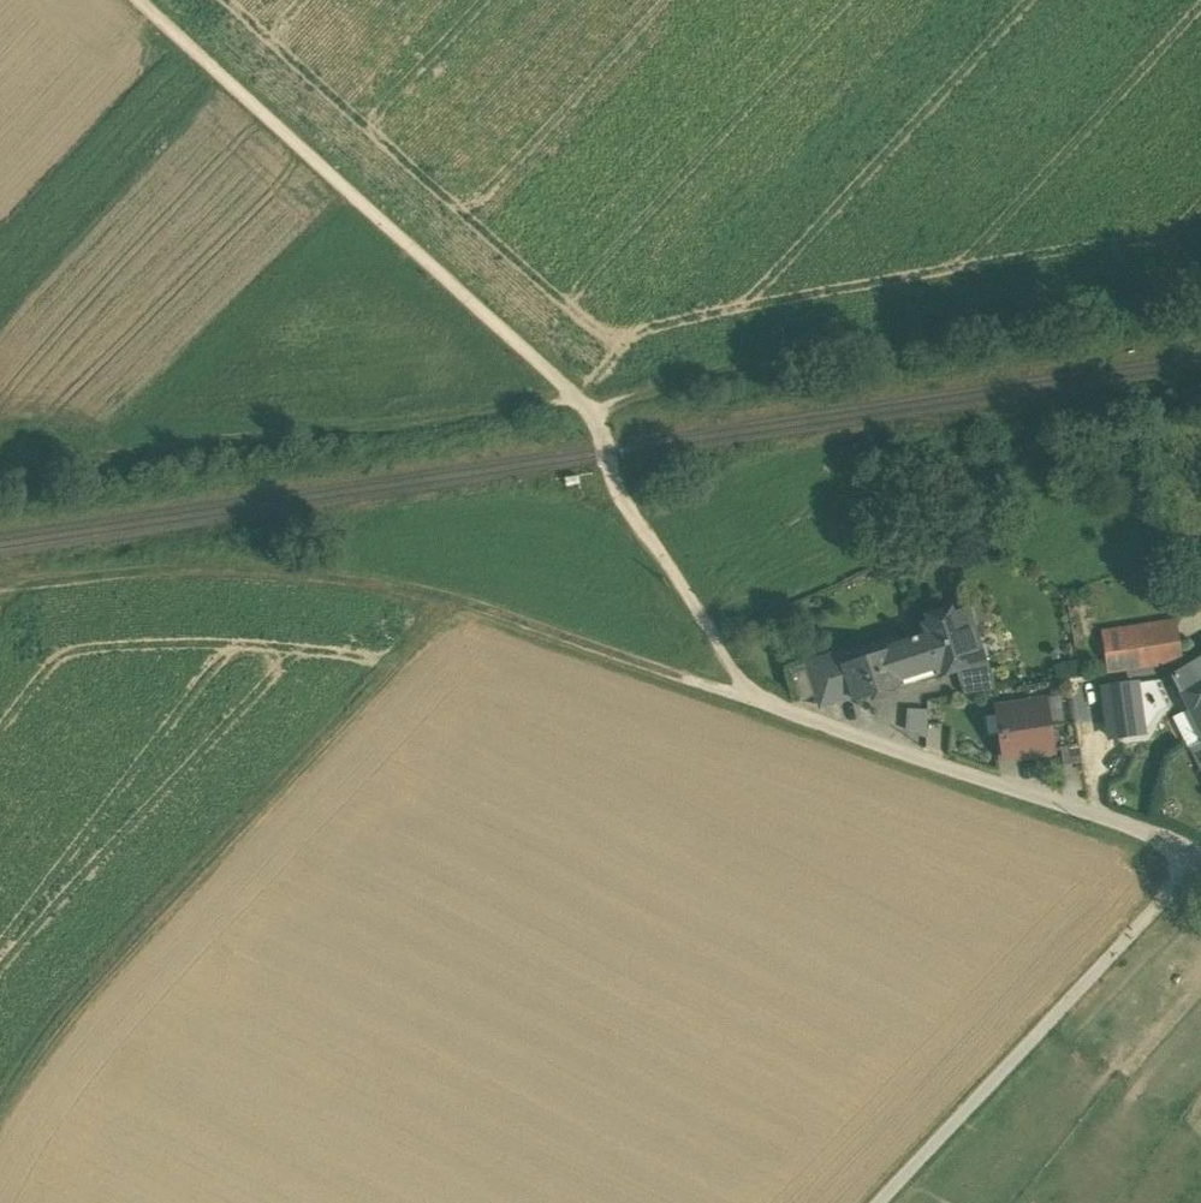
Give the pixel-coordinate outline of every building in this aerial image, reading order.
[(983,658),(968,611),(955,616),(959,628),(965,626),(976,660),(983,658)] [(959,628),(955,616),(922,627),(925,638),(889,650),(901,686),(901,687),(956,669),(987,660),(986,657),(983,658),(976,660),(965,626),(959,628)] [(1174,619),(1103,630),(1110,672),(1180,662),(1174,619)] [(845,664),(843,665),(853,695),(855,701),(901,686),(889,650),(845,664)] [(841,653),(809,663),(823,705),(853,695),(843,665),(845,664),(841,653)] [(987,660),(956,669),(964,695),(996,690),(987,660)] [(1173,676),(1190,711),(1200,706),(1200,660),(1173,676)] [(1137,684),(1105,688),(1112,738),(1144,734),(1137,684)] [(1043,708),(1022,711),(1021,704),(997,707),(1005,758),(1061,750),(1063,750),(1059,725),(1046,726),(1043,708)] [(1190,711),(1200,733),(1200,706),(1190,711)] [(909,732),(930,732),(929,707),(909,707),(909,732)] [(1076,722),(1059,725),(1063,750),(1061,750),(1064,765),(1082,763),(1078,735),(1076,722)]
